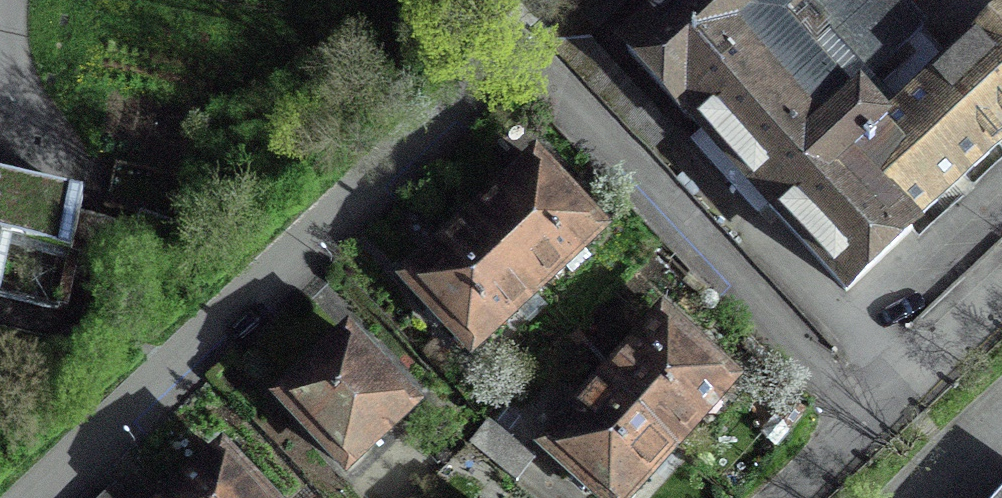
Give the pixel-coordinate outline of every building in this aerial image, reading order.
[(912,225),(1001,142),(1001,17),(980,38),(888,123),(875,109),(864,97),(855,105),(782,28),(809,3),(873,71),(923,25),(900,0),(675,0),(624,47),(691,119),(692,117),(774,205),(773,207),(850,290),(916,230),(912,225)] [(534,293),(597,234),(562,197),(532,165),(526,171),(516,175),(512,179),(508,188),(469,223),(430,259),(420,261),(414,267),(411,277),(404,284),(434,316),(469,353),(534,293)] [(55,313),(80,204),(0,186),(0,301),(55,313)] [(671,449),(707,409),(715,405),(720,400),(723,391),(729,384),(696,354),(659,321),(601,386),(543,450),(578,482),(595,497),(632,497),(636,489),(671,449)] [(343,471),(409,409),(376,373),(345,340),(338,346),(328,350),(323,354),(319,364),(278,402),(343,471)] [(514,485),(533,461),(486,423),(467,447),(514,485)] [(248,488),(219,457),(213,463),(203,467),(199,471),(195,480),(175,497),(258,497),(248,488)]
